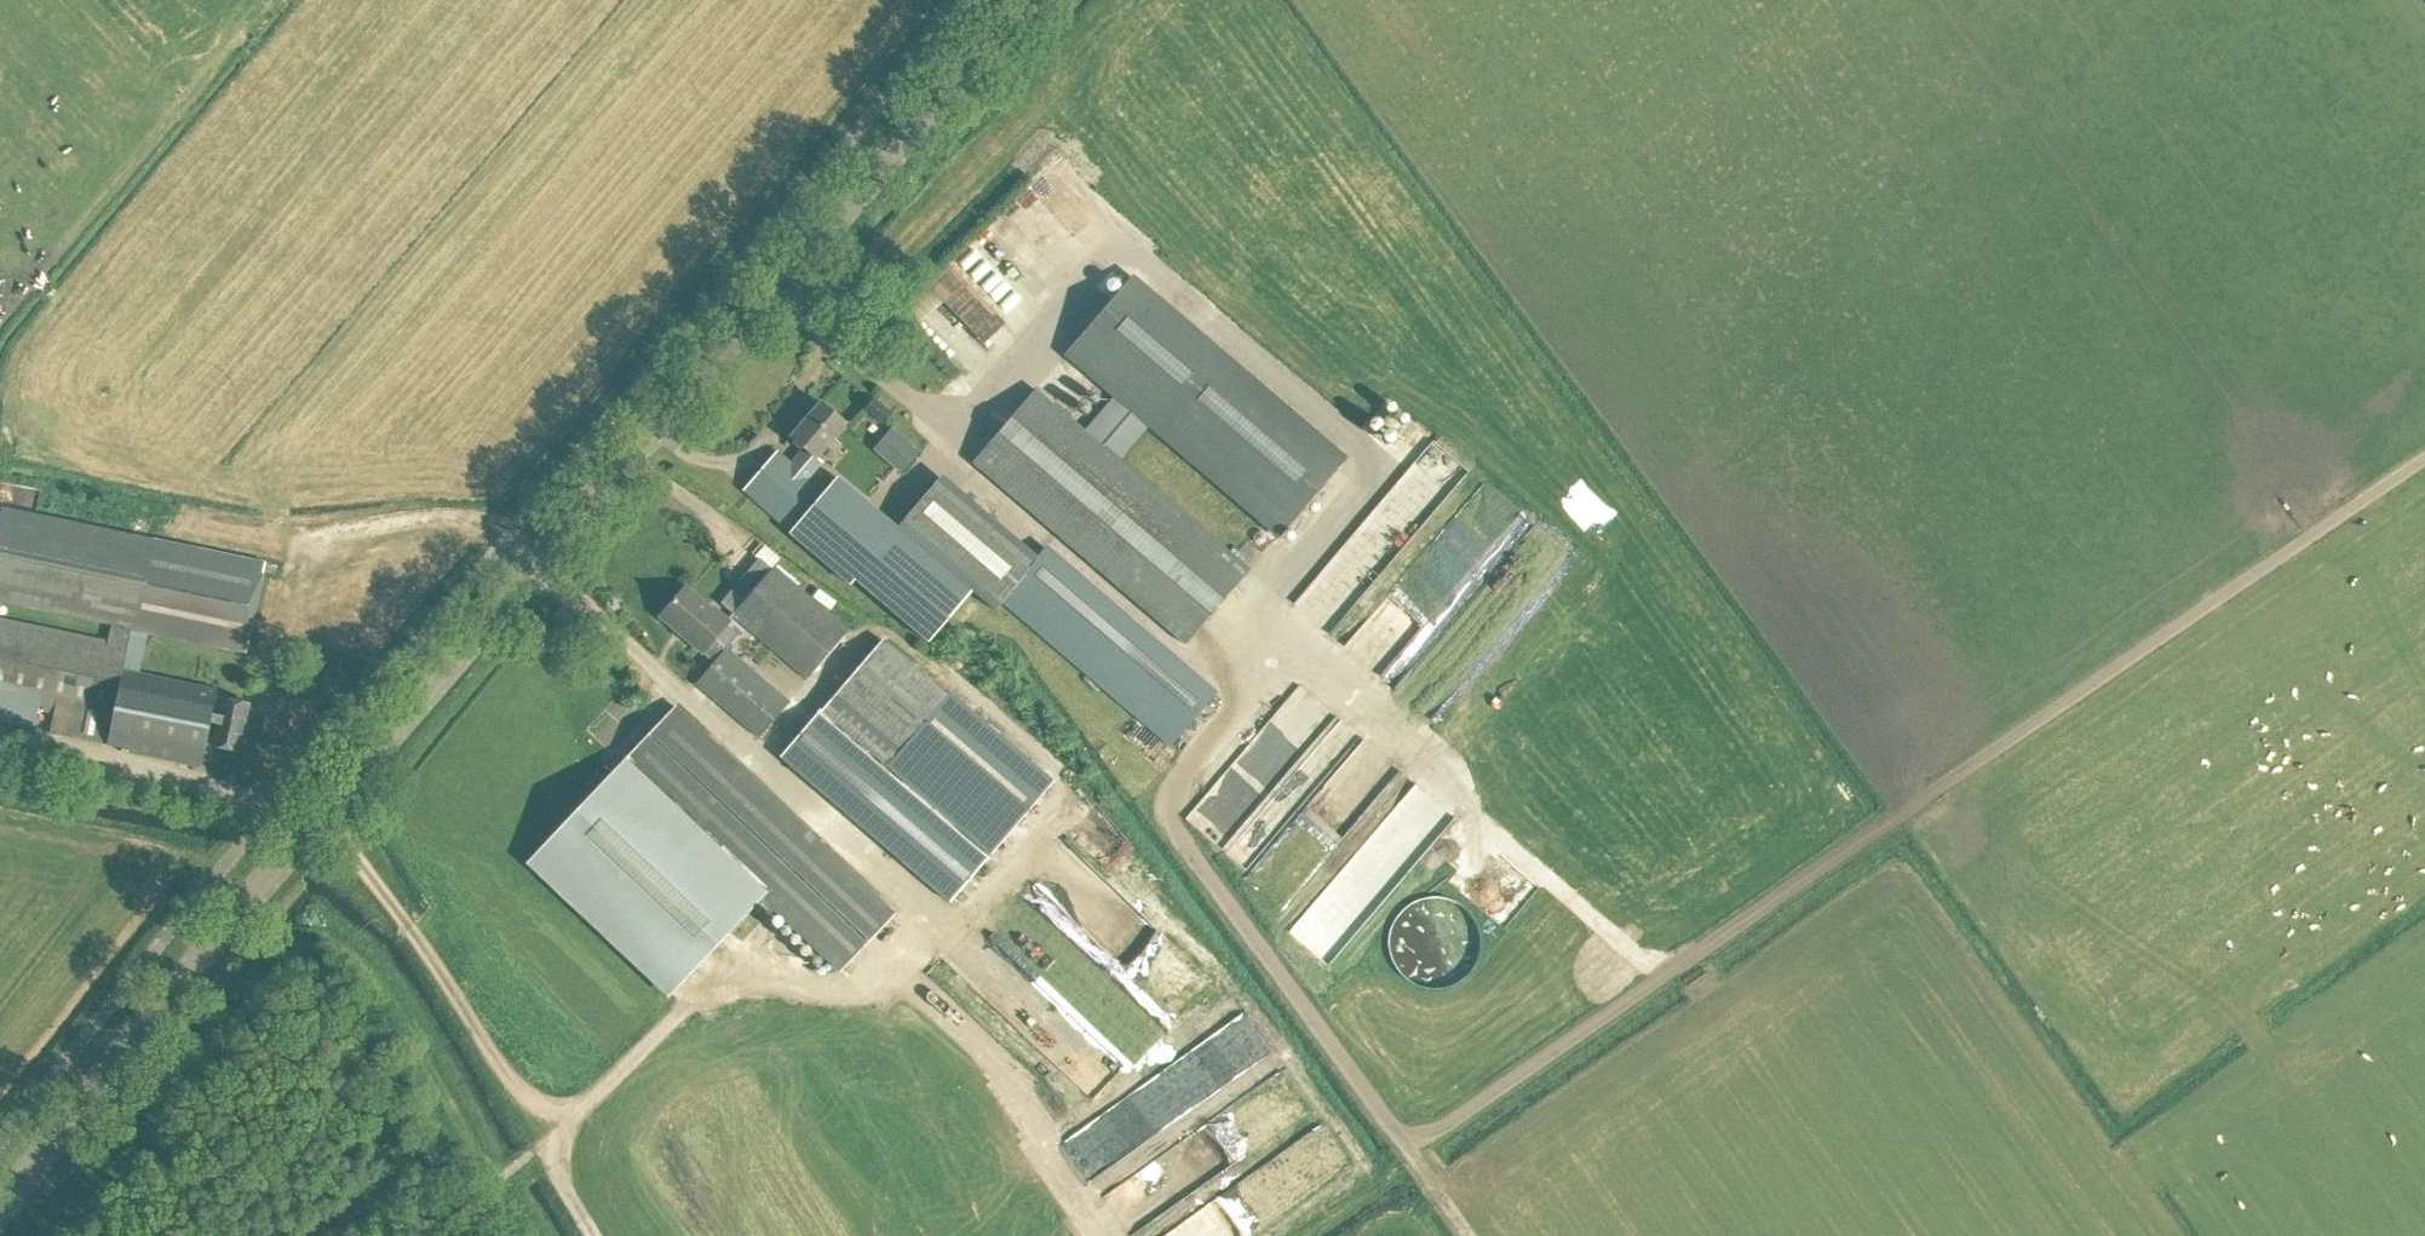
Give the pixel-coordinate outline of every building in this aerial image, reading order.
[(1016,201),(995,222),(1051,279),(1072,257),(1016,201)] [(1114,397),(1084,432),(1035,390),(972,464),(1184,645),(1248,571),(1118,460),(1147,426),(1277,537),(1341,462),(1129,281),(1065,355),(1114,397)] [(882,425),(890,415),(873,400),(864,410),(882,425)] [(823,495),(806,480),(820,463),(816,459),(845,425),(819,403),(789,438),(803,450),(790,465),(776,453),(744,491),(792,532),(823,495)] [(891,429),(874,450),(900,472),(917,452),(891,429)] [(792,532),(789,535),(850,586),(855,581),(929,643),(973,592),(897,529),(896,530),(836,479),(823,495),(792,532)] [(1044,549),(1032,564),(936,483),(897,529),(973,592),(993,609),(1001,599),(1170,744),(1213,694),(1044,549)] [(1,510),(0,516),(0,601),(111,624),(107,643),(0,621),(0,697),(55,709),(50,734),(107,746),(107,743),(129,748),(128,751),(201,766),(205,746),(238,752),(248,705),(214,698),(216,692),(121,672),(130,629),(245,652),(263,564),(1,510)] [(719,604),(732,615),(757,585),(770,570),(758,559),(719,604)] [(713,607),(711,610),(684,587),(658,618),(701,656),(703,654),(714,663),(695,685),(757,738),(788,702),(727,650),(726,651),(714,640),(734,617),(806,680),(848,631),(773,567),(757,585),(732,615),(728,619),(713,607)] [(1396,631),(1422,633),(1425,599),(1383,595),(1382,610),(1398,611),(1396,631)] [(948,903),(1048,787),(885,646),(813,729),(809,725),(781,758),(948,903)] [(675,708),(622,764),(527,864),(669,997),(763,897),(840,971),(893,915),(675,708)] [(1163,1235),(1239,1235),(1261,1222),(1249,1201),(1226,1215),(1219,1204),(1209,1210),(1208,1208),(1163,1235)]
